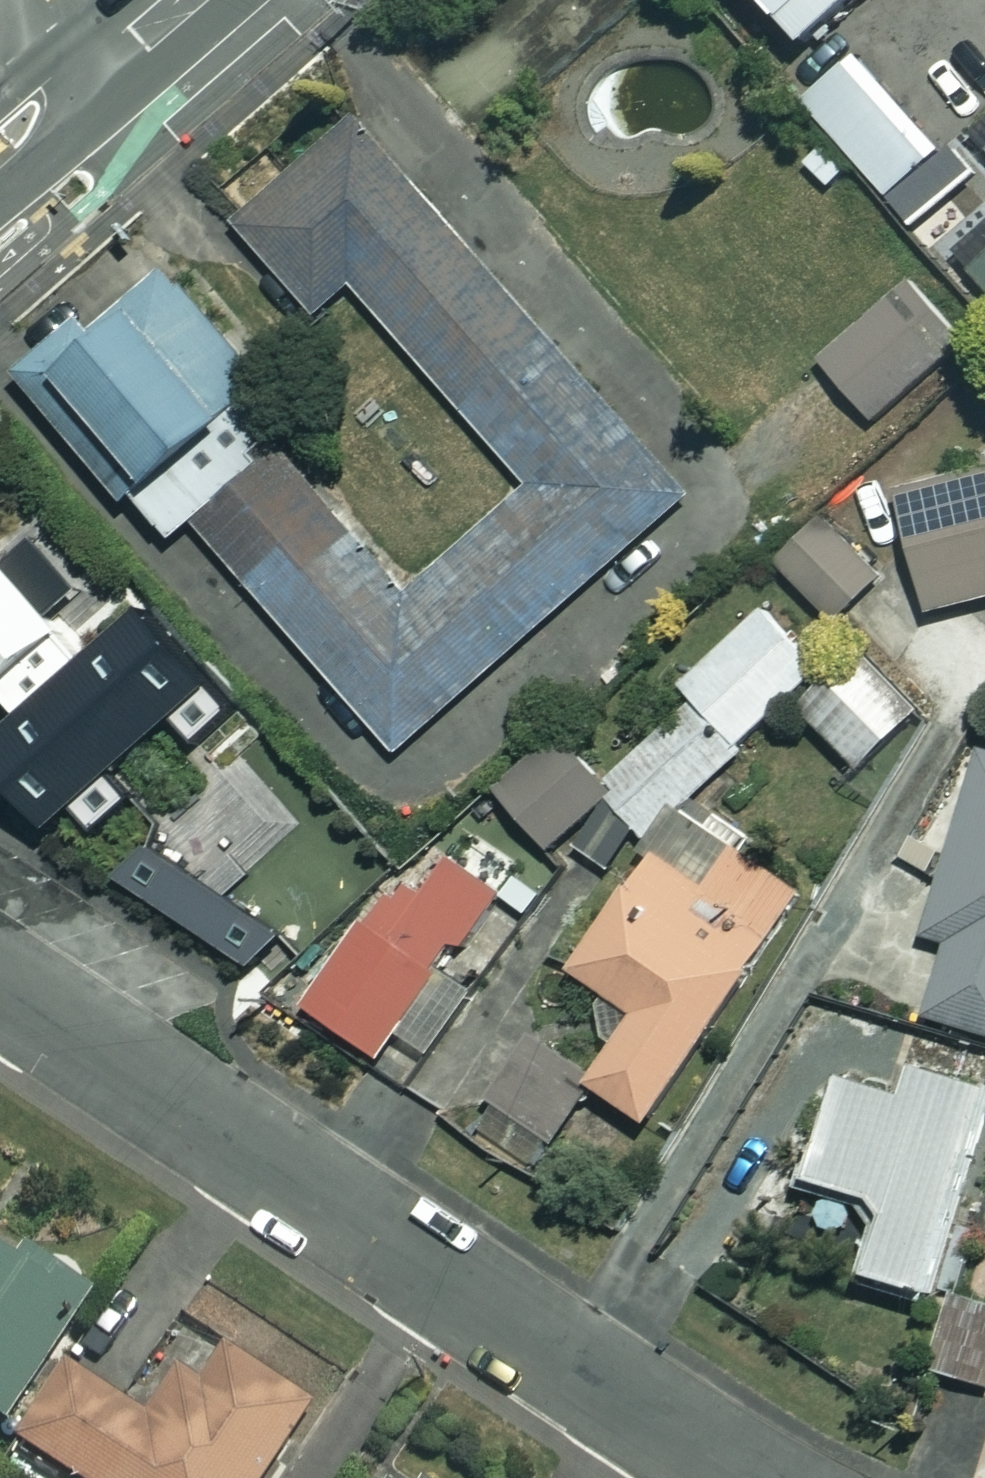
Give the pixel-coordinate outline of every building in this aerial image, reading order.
[(822,59),(886,0),(768,0),(822,59)] [(952,160),(871,64),(816,110),(896,206),(952,160)] [(296,458),(201,543),(406,769),(706,499),(370,128),(249,238),(330,328),(359,302),(534,496),(422,596),(296,458)] [(280,394),(172,275),(38,395),(146,514),(280,394)] [(960,332),(922,287),(829,366),(867,411),(960,332)] [(908,497),(943,619),(984,607),(984,475),(908,497)] [(0,519),(0,690),(14,706),(0,719),(0,779),(76,865),(266,699),(163,582),(102,635),(0,519)] [(895,592),(848,525),(787,569),(835,635),(895,592)] [(638,769),(615,791),(627,804),(619,811),(652,846),(831,677),(776,619),(695,695),(705,706),(662,747),(646,730),(621,753),(638,769)] [(916,734),(860,677),(814,721),(871,779),(916,734)] [(558,735),(501,790),(567,858),(623,803),(558,735)] [(934,946),(957,952),(936,1023),(984,1038),(984,776),(934,946)] [(649,847),(616,815),(580,852),(613,884),(649,847)] [(748,861),(762,839),(726,816),(712,838),(690,824),(587,982),(612,998),(608,1031),(626,1065),(605,1096),(663,1134),(814,905),(748,861)] [(325,913),(192,826),(122,888),(276,988),(325,913)] [(514,903),(460,864),(432,903),(407,884),(314,1014),(385,1065),(455,969),(462,975),(514,903)] [(602,1090),(535,1052),(482,1146),(548,1184),(602,1090)] [(914,1079),(906,1108),(839,1089),(809,1197),(889,1220),(868,1292),(928,1309),(984,1109),(984,1099),(914,1079)] [(0,1249),(0,1422),(12,1430),(100,1306),(44,1267),(38,1276),(0,1249)] [(948,1304),(930,1381),(984,1394),(984,1313),(948,1304)] [(235,1353),(209,1393),(186,1378),(155,1426),(75,1374),(27,1447),(75,1477),(276,1477),(321,1409),(235,1353)]
